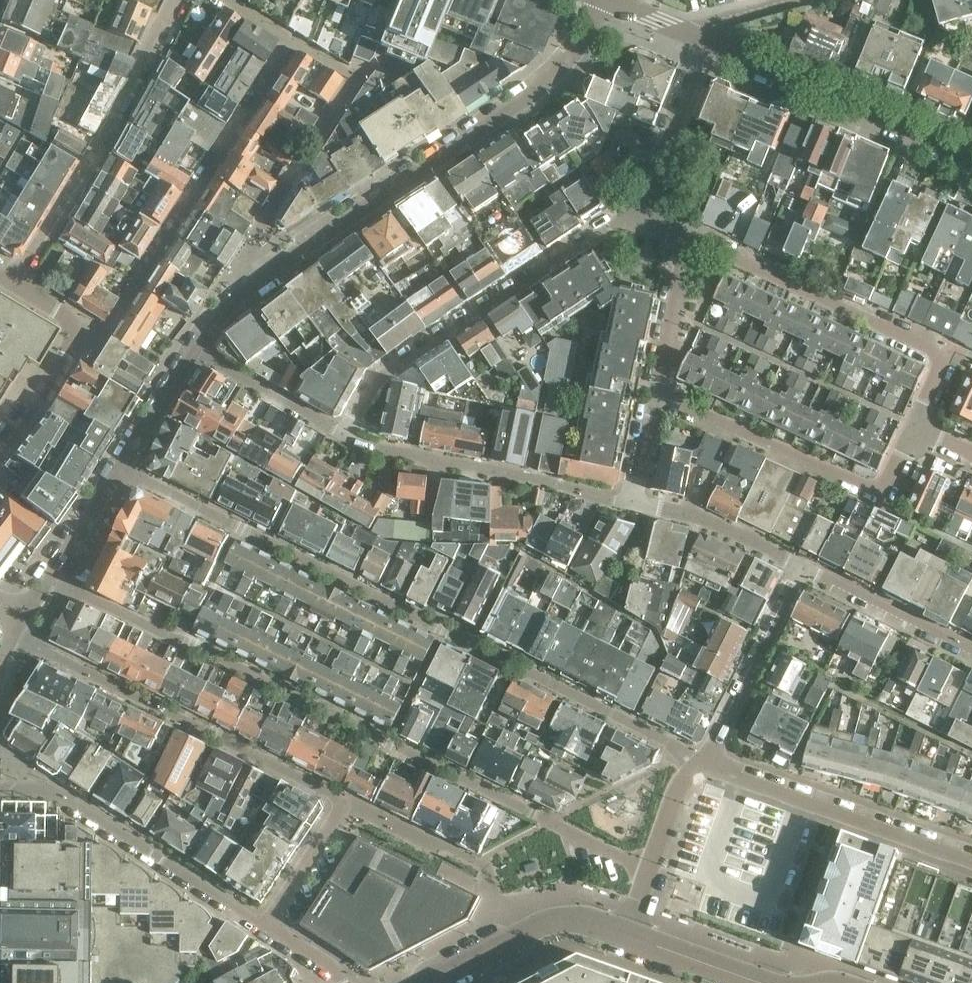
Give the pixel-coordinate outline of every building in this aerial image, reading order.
[(10,1),(74,27),(78,18),(60,11),(49,7),(53,0),(10,0),(10,1)] [(151,10),(123,0),(120,0),(106,31),(135,44),(151,10)] [(163,0),(123,0),(151,10),(157,13),(163,0)] [(295,12),(299,2),(294,0),(276,0),(270,15),(289,26),(295,12)] [(346,8),(349,0),(325,0),(346,8)] [(422,63),(424,58),(434,62),(443,39),(433,35),(448,0),(396,0),(382,32),(377,45),(422,63)] [(443,14),(464,23),(462,27),(461,27),(459,32),(463,33),(462,35),(473,39),(468,49),(481,54),(492,28),(485,26),(496,0),(448,0),(443,14)] [(528,62),(503,52),(509,37),(541,50),(554,19),(548,17),(550,14),(542,11),(544,8),(524,0),(505,0),(493,28),(492,28),(481,54),(491,58),(499,62),(501,55),(525,65),(528,62)] [(854,60),(866,31),(874,11),(876,7),(859,0),(857,0),(842,38),(810,25),(813,18),(806,15),(797,37),(790,39),(787,47),(790,53),(827,68),(832,57),(836,58),(831,70),(847,77),(854,60)] [(875,11),(886,16),(893,0),(880,0),(875,11)] [(960,0),(933,0),(940,24),(956,20),(957,23),(965,20),(960,0)] [(965,20),(971,18),(971,0),(960,0),(965,20)] [(79,57),(86,41),(88,35),(73,30),(74,27),(10,1),(2,21),(38,36),(42,26),(52,30),(61,34),(56,48),(70,54),(79,57)] [(206,32),(201,40),(223,54),(231,41),(242,23),(221,9),(216,16),(210,12),(200,27),(206,32)] [(295,12),(289,26),(311,40),(321,17),(316,15),(315,19),(301,11),(297,14),(295,12)] [(328,50),(339,25),(326,19),(316,43),(328,50)] [(243,22),(242,23),(231,41),(264,62),(277,43),(243,22)] [(881,80),(900,32),(876,23),(872,33),(866,31),(854,60),(860,63),(854,77),(869,83),(872,76),(881,80)] [(377,45),(382,32),(365,25),(351,57),(367,63),(372,57),(377,45)] [(89,43),(127,59),(130,55),(135,44),(106,31),(92,26),(86,42),(89,43)] [(57,74),(61,65),(41,57),(45,48),(34,44),(0,30),(0,51),(57,74)] [(910,36),(900,32),(881,80),(889,83),(886,90),(901,96),(921,48),(924,42),(910,36)] [(539,53),(541,50),(509,37),(503,52),(528,62),(537,53),(539,53)] [(182,72),(203,85),(223,54),(201,40),(196,48),(189,44),(179,59),(186,63),(181,71),(182,72)] [(79,57),(70,54),(63,78),(56,102),(50,122),(87,144),(92,135),(134,62),(127,59),(89,43),(86,42),(86,41),(79,57)] [(231,41),(223,54),(203,85),(207,87),(207,88),(235,106),(264,62),(231,41)] [(438,75),(462,109),(499,83),(519,70),(499,62),(481,54),(468,49),(463,48),(458,62),(438,75)] [(0,51),(0,74),(19,82),(21,76),(45,85),(40,95),(41,95),(56,102),(63,78),(57,75),(57,74),(0,51)] [(298,85),(314,62),(296,51),(264,100),(309,129),(316,119),(301,109),(299,111),(286,103),(298,85)] [(613,85),(640,96),(661,105),(676,70),(659,64),(660,63),(653,60),(653,61),(637,55),(630,74),(619,70),(613,85)] [(161,58),(151,77),(171,90),(182,72),(181,71),(161,58)] [(389,86),(421,134),(424,138),(437,129),(464,111),(462,109),(440,79),(438,75),(434,69),(427,61),(410,72),(398,80),(389,86)] [(937,113),(956,72),(932,61),(917,94),(926,98),(924,102),(925,107),(937,113)] [(341,79),(314,62),(298,85),(326,103),(341,79)] [(389,86),(398,80),(375,66),(369,77),(368,77),(363,84),(347,110),(381,165),(396,156),(394,153),(399,150),(400,153),(410,146),(408,143),(412,140),(421,134),(389,86)] [(956,72),(937,113),(949,118),(954,116),(955,111),(965,115),(971,98),(971,79),(956,72)] [(178,115),(179,115),(189,101),(171,90),(151,77),(126,124),(157,143),(157,142),(155,140),(162,129),(150,121),(160,102),(164,104),(178,114),(178,115)] [(587,98),(589,99),(615,110),(617,111),(636,119),(637,119),(653,126),(658,115),(641,108),(636,106),(640,96),(613,85),(595,78),(590,80),(587,89),(588,94),(589,94),(587,98)] [(731,151),(751,99),(733,91),(729,84),(719,80),(713,83),(709,93),(703,90),(692,117),(717,127),(713,136),(714,137),(711,143),(731,151)] [(56,102),(41,95),(38,106),(17,96),(21,87),(11,82),(7,91),(0,88),(0,116),(15,125),(29,134),(42,141),(44,142),(50,122),(56,102)] [(207,88),(195,105),(223,125),(235,106),(207,88)] [(615,110),(589,99),(586,102),(596,115),(612,122),(617,111),(615,110)] [(770,106),(751,99),(731,151),(749,158),(748,161),(761,166),(769,147),(776,150),(790,114),(788,108),(777,104),(770,106)] [(309,129),(264,100),(246,128),(263,139),(275,120),(303,138),(309,129)] [(194,131),(189,139),(206,151),(223,125),(195,105),(189,101),(179,115),(176,119),(194,131)] [(552,118),(574,150),(587,141),(585,138),(598,130),(578,101),(552,118)] [(338,124),(370,172),(381,165),(347,110),(338,124)] [(636,119),(617,111),(612,122),(611,124),(619,127),(631,131),(636,119)] [(795,166),(811,127),(807,126),(808,122),(806,119),(799,116),(795,117),(773,171),(791,178),(795,166)] [(560,159),(574,150),(552,118),(520,140),(538,167),(543,163),(545,165),(558,156),(560,159)] [(150,176),(159,182),(165,172),(162,170),(165,167),(169,170),(170,169),(189,139),(194,131),(176,119),(144,172),(150,176)] [(817,185),(836,137),(828,134),(831,126),(814,119),(811,127),(795,166),(807,171),(811,172),(800,198),(807,200),(808,197),(811,198),(812,197),(817,185)] [(87,144),(50,122),(44,142),(44,143),(49,146),(77,163),(87,144)] [(149,155),(157,143),(126,124),(111,151),(129,163),(135,153),(139,155),(142,150),(149,155)] [(346,188),(370,172),(338,124),(332,133),(327,141),(320,151),(346,188)] [(619,127),(615,139),(634,146),(639,135),(619,127)] [(230,153),(247,163),(260,144),(263,145),(261,149),(286,166),(291,157),(269,143),(263,139),(246,128),(230,153)] [(513,130),(477,154),(497,183),(513,207),(549,183),(542,172),(538,167),(520,140),(513,130)] [(854,144),(836,137),(817,185),(834,192),(854,144)] [(21,138),(15,148),(67,179),(77,163),(49,146),(44,143),(44,142),(42,141),(38,148),(21,138)] [(854,144),(834,192),(832,198),(866,211),(889,155),(888,155),(890,151),(857,138),(855,142),(854,144)] [(9,149),(0,143),(0,157),(3,159),(9,150),(9,149)] [(15,148),(5,166),(56,197),(67,179),(15,148)] [(603,184),(623,172),(608,150),(589,162),(603,184)] [(308,190),(318,206),(346,188),(320,151),(310,167),(320,182),(308,190)] [(215,176),(261,205),(275,182),(247,163),(230,153),(215,176)] [(497,183),(477,154),(446,175),(466,204),(459,209),(475,233),(513,207),(497,183)] [(100,170),(139,194),(144,186),(132,178),(136,172),(109,155),(100,170)] [(551,185),(552,185),(561,179),(552,165),(542,172),(549,183),(551,185)] [(5,190),(12,194),(45,215),(56,197),(5,166),(20,176),(16,184),(10,181),(5,190)] [(170,169),(169,170),(165,167),(162,170),(165,172),(159,182),(179,194),(188,180),(170,169)] [(320,182),(310,167),(273,224),(278,229),(283,228),(318,206),(308,190),(320,182)] [(126,204),(131,207),(139,194),(100,170),(91,186),(118,202),(120,198),(127,202),(126,204)] [(159,225),(179,194),(159,182),(150,176),(144,186),(139,194),(131,207),(140,212),(159,225)] [(195,208),(220,224),(230,208),(251,221),(261,205),(215,176),(195,208)] [(563,190),(582,219),(602,205),(585,180),(576,186),(573,183),(571,184),(565,176),(561,179),(552,185),(558,193),(563,190)] [(886,258),(915,198),(910,196),(912,191),(908,189),(911,183),(900,178),(897,184),(894,183),(863,247),(886,258)] [(398,208),(411,225),(427,247),(439,239),(445,246),(440,249),(444,255),(447,253),(457,246),(475,233),(459,209),(457,206),(438,180),(398,208)] [(612,183),(603,189),(611,201),(620,195),(612,183)] [(108,218),(118,202),(91,186),(81,202),(108,218)] [(723,220),(742,229),(758,195),(739,186),(723,220)] [(563,190),(558,193),(549,198),(552,202),(545,207),(564,236),(584,222),(582,219),(563,190)] [(920,200),(915,198),(886,258),(891,261),(900,265),(910,243),(917,246),(919,243),(921,244),(939,204),(936,203),(939,196),(928,190),(925,197),(922,196),(920,200)] [(12,194),(7,203),(0,198),(0,217),(4,220),(5,219),(10,222),(13,219),(35,232),(45,215),(12,194)] [(808,197),(807,200),(810,201),(803,218),(798,216),(795,224),(792,232),(774,225),(767,243),(784,249),(783,252),(785,253),(785,256),(796,261),(797,258),(800,259),(803,251),(809,254),(821,225),(823,220),(829,204),(817,199),(812,197),(811,198),(808,197)] [(787,197),(783,207),(794,211),(798,201),(787,197)] [(108,218),(81,202),(71,218),(98,235),(111,243),(119,248),(125,238),(115,232),(117,229),(106,222),(108,218)] [(971,218),(971,209),(961,204),(957,212),(948,208),(922,264),(933,270),(945,275),(971,218)] [(487,249),(507,274),(542,251),(513,207),(475,233),(487,249)] [(548,247),(564,236),(545,207),(543,208),(546,212),(540,216),(538,213),(529,219),(548,247)] [(240,237),(220,224),(195,208),(176,237),(205,256),(222,267),(240,237)] [(372,226),(358,235),(379,263),(386,272),(405,259),(399,249),(416,238),(408,228),(411,225),(398,208),(379,221),(378,221),(371,225),(372,226)] [(0,217),(0,239),(10,222),(5,219),(4,220),(0,217)] [(122,220),(117,229),(115,232),(125,238),(119,248),(133,257),(137,259),(157,228),(139,217),(133,226),(122,220)] [(98,235),(71,218),(59,239),(64,242),(62,244),(84,258),(86,255),(91,259),(93,256),(111,268),(115,261),(126,268),(133,257),(119,248),(111,243),(98,235)] [(945,275),(958,281),(968,286),(971,278),(971,218),(945,275)] [(35,232),(13,219),(10,222),(0,239),(0,250),(12,257),(21,255),(35,232)] [(844,222),(840,233),(850,237),(855,227),(844,222)] [(427,327),(408,302),(386,272),(379,263),(358,235),(344,244),(319,264),(388,353),(427,327)] [(160,261),(177,271),(190,279),(205,256),(176,237),(160,261)] [(488,287),(507,274),(487,249),(486,250),(471,261),(488,287)] [(520,303),(535,327),(539,333),(604,289),(612,284),(614,282),(594,253),(579,263),(581,267),(574,273),(571,268),(543,287),(546,292),(537,298),(534,293),(520,303)] [(469,300),(488,287),(471,261),(467,258),(461,262),(464,265),(450,273),(469,300)] [(90,261),(71,293),(108,315),(118,299),(98,286),(107,272),(90,261)] [(336,322),(377,361),(388,353),(319,264),(304,275),(336,322)] [(424,282),(430,277),(423,267),(417,271),(424,282)] [(189,317),(206,290),(190,279),(177,271),(159,298),(167,303),(189,317)] [(365,369),(377,361),(336,322),(304,275),(287,288),(324,336),(335,352),(365,369)] [(729,321),(746,284),(726,275),(714,299),(726,304),(724,308),(729,310),(725,317),(720,315),(715,328),(724,333),(728,324),(729,321)] [(408,302),(427,327),(463,303),(444,278),(425,291),(408,302)] [(851,278),(849,281),(845,290),(870,301),(874,291),(875,288),(851,278)] [(615,289),(612,284),(604,289),(606,292),(594,300),(600,311),(613,301),(613,298),(619,299),(621,290),(615,289)] [(743,312),(755,317),(766,293),(746,284),(729,321),(733,323),(737,313),(741,316),(743,312)] [(151,328),(167,303),(159,298),(143,287),(126,314),(143,324),(151,328)] [(335,352),(287,288),(258,309),(291,355),(304,345),(307,350),(297,357),(308,372),(335,352)] [(580,463),(615,470),(622,437),(617,436),(628,383),(633,384),(641,342),(647,343),(656,295),(622,288),(621,290),(619,299),(610,344),(605,342),(596,386),(591,385),(584,418),(589,419),(580,463)] [(903,288),(892,311),(894,312),(908,318),(919,296),(919,295),(903,288)] [(874,291),(870,301),(889,309),(893,299),(874,291)] [(786,303),(766,293),(755,317),(766,323),(765,326),(769,328),(766,336),(762,334),(760,339),(756,348),(763,351),(786,303)] [(11,384),(12,385),(27,361),(37,367),(56,337),(54,336),(52,328),(53,327),(0,295),(0,402),(11,384)] [(908,318),(923,325),(936,296),(936,295),(933,302),(919,296),(908,318)] [(952,337),(956,329),(957,327),(942,320),(950,302),(936,296),(923,325),(937,331),(952,337)] [(523,335),(535,327),(520,303),(516,298),(489,315),(503,337),(518,327),(523,335)] [(795,336),(806,312),(786,303),(763,351),(770,354),(776,341),(773,339),(777,332),(781,334),(783,331),(795,336)] [(808,358),(825,321),(806,312),(795,336),(807,341),(805,345),(809,347),(805,356),(808,358)] [(279,385),(284,377),(260,364),(263,360),(266,362),(282,350),(276,341),(255,313),(222,337),(218,346),(220,352),(279,385)] [(132,342),(143,324),(126,314),(111,338),(134,353),(138,346),(132,342)] [(509,370),(510,369),(514,367),(482,320),(456,337),(470,357),(482,348),(498,371),(499,373),(508,368),(509,370)] [(834,354),(845,330),(825,321),(808,358),(812,359),(817,350),(821,352),(823,348),(834,354)] [(735,328),(728,324),(724,333),(731,336),(735,328)] [(971,349),(971,336),(970,336),(956,329),(952,337),(966,346),(971,349)] [(834,384),(843,388),(865,340),(845,330),(834,354),(846,359),(834,384)] [(699,388),(721,340),(711,336),(706,348),(710,350),(706,358),(702,356),(701,359),(689,354),(678,378),(699,388)] [(98,374),(134,396),(153,365),(134,353),(111,338),(91,369),(98,374)] [(550,349),(544,379),(548,387),(543,409),(563,413),(577,343),(555,338),(547,344),(550,349)] [(719,397),(729,373),(718,367),(719,364),(715,362),(719,354),(722,356),(725,350),(737,356),(740,349),(721,340),(699,388),(719,397)] [(862,367),(874,372),(885,349),(865,340),(843,388),(850,391),(854,382),(850,381),(856,368),(861,370),(862,367)] [(435,393),(441,394),(447,395),(449,396),(492,406),(474,380),(449,342),(416,364),(435,393)] [(905,358),(885,349),(874,372),(886,377),(884,381),(889,383),(883,395),(878,393),(874,402),(883,406),(905,358)] [(284,377),(279,385),(334,417),(340,415),(365,369),(335,352),(324,361),(308,372),(303,376),(293,361),(284,377)] [(756,367),(760,358),(751,354),(747,362),(756,367)] [(758,415),(769,391),(758,386),(759,382),(755,380),(758,372),(762,374),(768,361),(760,358),(756,367),(754,371),(738,406),(758,415)] [(803,369),(807,361),(800,358),(796,366),(803,369)] [(925,367),(905,358),(883,406),(891,410),(897,397),(893,395),(897,387),(901,389),(899,393),(910,398),(914,391),(925,367)] [(814,364),(807,361),(803,369),(810,372),(814,364)] [(86,384),(90,386),(86,393),(122,415),(134,396),(98,374),(91,369),(79,362),(69,377),(85,386),(86,384)] [(517,372),(522,380),(538,403),(542,386),(527,366),(517,372)] [(961,392),(971,397),(971,367),(961,392)] [(202,370),(189,389),(213,403),(226,379),(207,368),(202,370)] [(738,406),(754,371),(750,369),(747,376),(742,374),(741,378),(729,373),(719,397),(738,406)] [(474,380),(492,406),(500,407),(502,400),(505,397),(488,371),(474,380)] [(778,424),(800,376),(791,372),(785,385),(791,387),(787,395),(783,393),(781,396),(769,391),(758,415),(778,424)] [(808,380),(800,376),(778,424),(798,433),(809,409),(798,404),(799,400),(795,398),(798,391),(802,392),(808,380)] [(197,431),(195,434),(200,436),(210,443),(213,438),(229,411),(222,408),(226,400),(236,385),(226,379),(213,403),(197,431)] [(421,415),(423,402),(426,387),(391,380),(386,407),(421,415)] [(522,380),(514,410),(535,414),(538,403),(522,380)] [(77,412),(111,432),(122,415),(86,393),(67,382),(56,399),(76,411),(77,412)] [(237,397),(243,401),(249,392),(242,388),(237,397)] [(213,403),(189,389),(170,419),(195,434),(197,431),(213,403)] [(821,415),(809,409),(798,433),(818,442),(840,394),(831,390),(825,403),(831,406),(827,413),(822,411),(821,415)] [(961,392),(952,411),(971,420),(971,397),(961,392)] [(420,446),(454,453),(459,426),(444,423),(447,408),(446,408),(449,396),(447,395),(441,394),(438,410),(426,408),(427,404),(423,402),(421,415),(419,423),(417,433),(423,434),(420,446)] [(838,451),(848,427),(837,422),(839,419),(834,416),(838,409),(842,411),(848,398),(840,394),(818,442),(838,451)] [(56,399),(47,412),(86,436),(78,449),(94,459),(111,432),(77,412),(92,421),(88,426),(73,417),(76,411),(56,399)] [(482,407),(467,404),(464,417),(480,420),(482,407)] [(229,447),(244,421),(248,413),(233,405),(229,412),(229,411),(213,438),(229,447)] [(411,421),(419,423),(421,415),(386,407),(380,434),(407,439),(411,421)] [(525,464),(535,414),(514,410),(502,407),(492,457),(493,457),(498,457),(499,452),(520,457),(519,462),(524,463),(523,463),(525,464)] [(860,433),(848,427),(838,451),(858,460),(880,413),(871,409),(865,421),(870,424),(866,431),(862,429),(860,433)] [(84,476),(94,459),(78,449),(86,436),(47,412),(47,413),(12,456),(72,492),(84,476)] [(888,416),(880,413),(858,460),(878,469),(889,446),(877,441),(879,437),(874,435),(878,427),(882,429),(888,416)] [(541,455),(561,459),(568,423),(566,419),(542,415),(535,454),(541,455)] [(200,436),(195,434),(170,419),(160,440),(187,454),(191,447),(194,448),(200,436)] [(288,432),(283,441),(287,444),(292,447),(298,438),(305,424),(297,419),(296,420),(291,428),(288,432)] [(254,437),(258,429),(244,421),(229,447),(239,453),(251,435),(254,437)] [(488,432),(459,426),(454,453),(483,459),(488,432)] [(269,436),(258,429),(254,437),(251,435),(239,453),(252,461),(262,443),(264,443),(268,436),(269,436)] [(718,474),(732,446),(730,446),(730,445),(706,435),(699,449),(702,451),(696,465),(717,475),(718,475),(718,474)] [(281,443),(269,436),(268,436),(264,443),(262,443),(252,461),(266,469),(279,447),(281,443)] [(150,469),(171,480),(183,457),(185,458),(187,454),(160,440),(148,463),(150,469)] [(279,447),(266,469),(292,484),(302,465),(301,458),(284,448),(287,444),(283,442),(283,441),(281,443),(279,447)] [(691,456),(679,454),(680,450),(659,445),(651,489),(683,495),(689,467),(691,456)] [(234,470),(241,460),(217,446),(212,457),(213,457),(200,484),(199,484),(198,487),(197,487),(195,491),(210,499),(226,468),(226,466),(234,470)] [(740,476),(754,483),(766,460),(739,448),(738,449),(732,446),(718,474),(737,484),(740,476)] [(191,447),(187,454),(185,458),(183,457),(171,480),(195,491),(197,487),(198,487),(199,484),(200,484),(213,457),(212,457),(194,448),(191,447)] [(621,471),(615,470),(580,463),(561,459),(541,455),(537,470),(613,486),(618,482),(621,471)] [(72,492),(12,456),(4,466),(21,480),(23,477),(30,481),(19,498),(52,522),(72,492)] [(226,466),(226,468),(232,471),(229,478),(217,502),(234,511),(247,487),(251,479),(256,469),(241,460),(234,470),(226,466)] [(297,486),(321,500),(337,474),(312,460),(297,486)] [(738,517),(771,533),(800,476),(766,460),(754,483),(749,494),(738,517)] [(942,500),(946,491),(951,481),(922,468),(913,487),(942,500)] [(272,478),(256,469),(251,479),(247,487),(234,511),(252,520),(264,496),(252,490),(256,482),(266,489),(272,478)] [(346,479),(337,474),(321,500),(345,514),(356,496),(357,493),(361,488),(356,485),(351,493),(341,488),(346,479)] [(738,517),(749,494),(735,487),(737,484),(718,474),(718,475),(727,479),(721,490),(717,487),(708,508),(735,522),(738,517)] [(424,517),(427,479),(399,476),(397,498),(414,500),(412,515),(424,517)] [(803,514),(807,505),(818,484),(800,476),(771,533),(800,547),(814,520),(803,514)] [(471,535),(475,484),(475,481),(459,479),(459,482),(451,544),(461,544),(470,545),(471,535)] [(459,482),(443,480),(434,516),(433,544),(434,544),(451,544),(452,532),(442,532),(444,518),(454,519),(459,482)] [(277,481),(272,492),(292,503),(294,499),(297,492),(277,481)] [(481,523),(491,524),(491,487),(492,486),(475,484),(471,535),(479,536),(481,523)] [(371,504),(356,496),(345,514),(369,528),(379,511),(384,514),(398,490),(390,486),(384,497),(377,493),(371,504)] [(526,542),(537,520),(524,520),(524,508),(503,508),(503,487),(491,487),(491,524),(491,537),(491,541),(519,541),(526,542)] [(933,519),(938,509),(942,500),(913,487),(904,507),(933,519)] [(946,491),(942,500),(938,509),(953,516),(946,532),(956,536),(964,517),(971,521),(971,491),(966,488),(962,499),(946,491)] [(12,534),(34,550),(50,527),(44,523),(0,491),(0,549),(12,534)] [(124,513),(183,542),(195,518),(140,491),(134,493),(124,513)] [(539,513),(541,507),(545,494),(534,491),(528,510),(539,513)] [(297,492),(294,499),(305,505),(309,498),(297,492)] [(545,494),(541,507),(548,509),(552,496),(545,494)] [(282,505),(264,496),(252,520),(269,529),(282,505)] [(849,502),(845,510),(868,522),(863,532),(877,539),(882,529),(895,535),(896,532),(909,539),(914,527),(851,498),(849,502)] [(572,500),(569,509),(575,511),(580,509),(582,504),(572,500)] [(301,545),(316,516),(295,505),(280,534),(301,545)] [(814,520),(800,547),(802,548),(802,555),(811,559),(815,555),(819,557),(837,526),(815,516),(818,511),(807,505),(803,514),(814,520)] [(861,537),(863,532),(868,522),(845,510),(837,526),(819,557),(827,561),(825,564),(836,570),(838,566),(845,570),(861,537)] [(147,545),(168,556),(175,559),(183,542),(124,513),(115,530),(147,545)] [(337,526),(316,516),(301,545),(323,556),(337,526)] [(545,554),(561,522),(557,520),(555,524),(539,516),(537,520),(526,542),(525,544),(545,554)] [(634,525),(633,525),(602,517),(572,567),(599,584),(595,591),(612,601),(621,586),(604,575),(634,525)] [(433,524),(379,519),(371,532),(384,538),(433,543),(433,524)] [(190,567),(175,559),(170,568),(204,586),(229,536),(198,521),(184,549),(207,561),(203,570),(200,569),(198,574),(188,570),(190,567)] [(565,524),(561,522),(545,554),(563,563),(559,570),(565,574),(578,549),(573,547),(579,536),(562,528),(565,524)] [(650,590),(676,596),(679,589),(684,571),(678,569),(688,529),(660,523),(655,525),(644,570),(635,568),(632,585),(625,609),(642,621),(650,590)] [(394,563),(404,542),(388,541),(378,536),(377,538),(365,532),(365,531),(356,525),(353,530),(359,533),(356,537),(360,539),(358,543),(372,550),(360,574),(378,583),(390,561),(394,563)] [(147,545),(115,530),(87,587),(88,586),(122,603),(127,593),(133,596),(136,589),(146,595),(159,569),(161,570),(168,556),(147,545)] [(740,565),(745,556),(697,532),(685,571),(694,575),(727,592),(734,578),(740,565)] [(356,542),(355,542),(339,534),(327,558),(354,571),(364,550),(354,545),(356,542)] [(491,541),(491,537),(479,536),(471,535),(470,545),(491,545),(491,541)] [(891,551),(861,537),(845,570),(875,585),(889,556),(891,551)] [(952,559),(958,546),(942,540),(934,557),(910,603),(926,611),(944,576),(952,559)] [(233,571),(244,576),(244,577),(258,550),(238,541),(227,563),(235,567),(233,571)] [(404,542),(394,563),(382,585),(402,595),(418,563),(413,560),(418,551),(414,549),(415,548),(404,542)] [(461,544),(451,544),(434,544),(432,549),(454,559),(461,546),(461,544)] [(900,598),(910,603),(934,557),(921,551),(916,562),(907,557),(912,546),(906,544),(901,554),(883,589),(886,591),(885,593),(886,596),(895,600),(899,599),(900,598)] [(512,546),(491,545),(491,546),(488,546),(484,555),(497,562),(505,559),(512,546)] [(475,563),(479,565),(484,555),(488,546),(461,546),(454,559),(461,563),(463,564),(468,554),(476,559),(475,563)] [(958,546),(952,559),(971,567),(971,553),(958,546)] [(244,577),(244,576),(236,593),(245,597),(253,581),(256,582),(258,579),(266,582),(277,560),(258,550),(244,577)] [(422,569),(408,598),(425,607),(448,561),(438,555),(430,572),(422,569)] [(748,569),(742,582),(739,587),(768,601),(782,573),(746,555),(745,556),(740,565),(748,569)] [(469,576),(458,570),(461,563),(454,559),(446,576),(432,604),(450,613),(469,576)] [(271,590),(283,596),(296,570),(277,560),(266,582),(274,586),(271,590)] [(479,565),(454,615),(474,625),(499,575),(479,565)] [(159,569),(146,595),(179,610),(191,585),(161,570),(159,569)] [(297,598),(305,602),(316,580),(296,570),(283,596),(275,612),(284,617),(293,601),(295,602),(297,598)] [(971,580),(971,577),(961,571),(956,582),(944,576),(926,611),(924,616),(939,624),(941,621),(949,625),(971,580)] [(552,600),(562,579),(551,573),(541,594),(552,600)] [(223,587),(227,579),(220,576),(216,583),(223,587)] [(755,627),(768,601),(739,587),(742,582),(734,578),(727,592),(719,609),(755,627)] [(552,600),(570,609),(580,590),(562,579),(552,600)] [(311,610),(323,616),(336,590),(316,580),(305,602),(313,606),(311,610)] [(949,625),(970,635),(971,631),(971,580),(949,625)] [(207,593),(191,585),(179,610),(195,618),(207,593)] [(676,596),(666,629),(680,636),(693,611),(695,612),(701,600),(682,590),(679,589),(676,596)] [(336,618),(345,622),(356,600),(336,590),(323,616),(335,622),(336,618)] [(581,591),(580,590),(570,609),(569,611),(570,612),(577,599),(594,608),(598,600),(581,592),(581,591)] [(804,593),(791,617),(837,641),(849,616),(804,593)] [(231,606),(235,598),(225,594),(219,607),(224,609),(223,610),(227,612),(226,614),(215,609),(213,613),(205,609),(194,631),(214,641),(227,614),(231,606)] [(507,644),(526,604),(508,595),(489,635),(507,644)] [(72,598),(65,612),(83,621),(75,637),(93,646),(101,630),(94,627),(101,612),(72,598)] [(246,604),(235,598),(231,606),(242,611),(246,604)] [(351,630),(362,636),(375,609),(356,600),(345,622),(353,626),(351,630)] [(600,641),(616,610),(598,600),(594,608),(595,609),(589,620),(598,625),(592,637),(581,632),(562,671),(580,680),(600,641)] [(525,653),(545,614),(526,604),(507,644),(525,653)] [(252,660),(265,634),(254,629),(262,612),(254,608),(245,627),(233,650),(252,660)] [(362,636),(354,651),(363,656),(371,640),(374,642),(376,637),(384,641),(395,619),(375,609),(362,636)] [(617,611),(616,610),(600,641),(580,680),(599,689),(618,650),(609,646),(624,616),(617,611)] [(83,621),(65,612),(51,640),(86,658),(93,646),(75,637),(83,621)] [(94,627),(101,630),(112,635),(119,621),(101,612),(94,627)] [(233,650),(245,627),(237,624),(239,620),(227,614),(214,641),(233,650)] [(544,662),(563,623),(545,614),(525,653),(544,662)] [(306,618),(299,615),(295,622),(303,626),(306,618)] [(704,648),(732,662),(747,632),(719,618),(704,648)] [(859,662),(876,629),(853,618),(837,652),(859,662)] [(390,650),(401,656),(402,656),(415,629),(395,619),(384,641),(392,645),(390,650)] [(86,658),(104,667),(118,639),(126,625),(119,621),(112,635),(101,630),(93,646),(86,658)] [(599,689),(617,698),(636,660),(651,630),(634,622),(625,639),(636,644),(629,656),(618,650),(599,689)] [(581,632),(563,623),(544,662),(562,671),(581,632)] [(289,635),(293,627),(286,624),(282,631),(289,635)] [(302,632),(293,627),(289,635),(288,638),(296,642),(302,632)] [(122,676),(143,633),(134,629),(127,644),(118,639),(104,667),(122,676)] [(434,639),(415,629),(402,656),(401,656),(394,671),(402,675),(410,660),(413,662),(416,657),(424,662),(434,639)] [(680,636),(666,629),(664,637),(675,643),(679,635),(680,636)] [(897,640),(876,629),(859,662),(853,674),(866,681),(878,657),(887,661),(897,640)] [(338,634),(330,630),(327,638),(335,642),(335,641),(338,634)] [(659,646),(651,630),(636,660),(617,698),(615,702),(633,711),(655,669),(645,664),(649,655),(654,657),(659,646)] [(140,685),(154,657),(146,653),(153,638),(143,633),(122,676),(140,685)] [(277,639),(265,634),(252,660),(272,669),(283,647),(275,644),(277,639)] [(335,641),(344,646),(347,639),(338,634),(335,641)] [(321,641),(316,651),(328,656),(333,647),(321,641)] [(722,682),(732,662),(704,648),(693,643),(688,652),(682,649),(677,660),(668,655),(661,670),(680,680),(680,679),(699,688),(699,690),(696,697),(707,702),(710,696),(711,696),(719,680),(722,682)] [(457,689),(472,658),(443,644),(428,675),(457,689)] [(158,694),(179,651),(169,646),(162,661),(154,657),(140,685),(158,694)] [(290,651),(283,647),(272,669),(291,679),(304,653),(293,647),(290,651)] [(918,690),(934,658),(915,648),(910,659),(905,657),(897,672),(902,674),(899,680),(918,690)] [(176,703),(190,675),(181,670),(188,656),(179,651),(158,694),(176,703)] [(322,667),(311,689),(331,699),(344,673),(352,657),(341,651),(338,657),(336,657),(329,671),(322,667)] [(316,659),(304,653),(291,679),(311,689),(322,667),(314,663),(316,659)] [(386,658),(378,654),(374,662),(382,665),(386,658)] [(814,670),(806,666),(782,654),(766,684),(775,688),(772,694),(793,704),(796,706),(807,683),(799,679),(804,670),(812,675),(814,670)] [(352,657),(344,673),(331,699),(351,709),(362,687),(354,683),(356,678),(353,677),(361,661),(352,657)] [(457,689),(454,694),(448,705),(466,715),(462,723),(461,726),(469,729),(474,719),(476,720),(485,702),(496,707),(510,677),(500,672),(472,658),(457,689)] [(966,674),(934,658),(918,690),(917,692),(905,715),(928,726),(932,718),(922,713),(929,698),(949,708),(966,674)] [(197,660),(190,675),(176,703),(194,712),(215,669),(197,660)] [(69,713),(70,712),(54,704),(69,677),(43,664),(26,691),(69,713)] [(372,666),(368,674),(376,678),(379,670),(372,666)] [(212,721),(223,698),(226,693),(217,689),(224,674),(215,669),(194,712),(212,721)] [(948,720),(942,732),(942,733),(949,736),(948,737),(971,749),(971,727),(960,721),(970,701),(971,702),(971,671),(962,691),(948,720)] [(820,673),(805,703),(817,709),(832,678),(825,675),(820,673)] [(659,674),(652,687),(659,691),(666,677),(659,674)] [(391,676),(383,692),(371,718),(390,728),(403,702),(395,698),(392,696),(397,684),(405,688),(407,684),(391,676)] [(97,690),(69,677),(54,704),(70,712),(83,717),(97,690)] [(233,678),(227,691),(241,698),(247,685),(233,678)] [(519,721),(535,690),(515,680),(504,701),(505,702),(500,712),(519,721)] [(371,718),(383,692),(372,686),(370,691),(362,687),(351,709),(371,718)] [(446,701),(444,700),(421,688),(416,697),(441,710),(445,703),(446,701)] [(665,727),(677,702),(651,689),(639,714),(665,727)] [(108,746),(110,747),(113,741),(129,707),(97,690),(83,717),(94,723),(92,726),(103,732),(105,728),(115,733),(108,746)] [(554,699),(535,690),(519,721),(538,730),(542,720),(543,721),(554,699)] [(15,718),(50,740),(60,726),(59,725),(62,721),(76,730),(83,717),(70,712),(69,713),(26,691),(11,715),(15,718)] [(448,691),(444,700),(446,701),(445,703),(448,705),(454,694),(448,691)] [(884,691),(879,701),(884,703),(889,693),(884,691)] [(773,744),(793,704),(772,694),(770,693),(766,703),(751,732),(752,732),(748,740),(761,747),(765,740),(773,744)] [(212,721),(234,732),(245,709),(223,698),(212,721)] [(703,716),(677,702),(665,727),(696,743),(701,741),(705,734),(703,729),(697,726),(703,716)] [(285,703),(277,719),(281,721),(289,724),(292,718),(297,708),(285,703)] [(451,717),(462,723),(466,715),(448,705),(445,703),(441,710),(424,745),(446,757),(445,758),(467,769),(479,744),(466,737),(469,729),(461,726),(458,731),(447,726),(451,717)] [(562,758),(585,714),(563,704),(551,729),(561,734),(551,753),(562,758)] [(796,706),(793,704),(773,744),(781,748),(777,754),(790,761),(794,754),(809,724),(795,718),(801,708),(796,706)] [(113,741),(110,747),(116,751),(125,757),(146,715),(129,707),(113,741)] [(234,732),(257,743),(269,718),(250,709),(246,707),(245,709),(234,732)] [(419,711),(412,707),(399,733),(419,743),(434,713),(421,707),(419,711)] [(834,710),(831,719),(841,722),(843,712),(834,710)] [(503,720),(492,714),(488,722),(500,728),(503,720)] [(606,725),(585,714),(562,758),(567,760),(570,753),(577,757),(583,745),(593,750),(606,725)] [(166,725),(146,715),(125,757),(138,765),(141,759),(135,757),(141,746),(150,750),(154,741),(158,743),(166,725)] [(269,718),(257,743),(276,753),(289,725),(289,724),(281,721),(277,719),(270,715),(269,718)] [(942,732),(948,720),(939,716),(933,728),(942,732)] [(50,740),(15,718),(6,730),(6,738),(39,759),(50,740)] [(276,753),(286,758),(300,730),(303,724),(292,718),(289,724),(289,725),(276,753)] [(841,722),(831,719),(829,729),(833,730),(838,731),(841,722)] [(76,759),(79,760),(85,751),(82,749),(89,739),(76,730),(62,721),(59,725),(60,726),(50,740),(39,759),(38,761),(38,765),(54,775),(58,774),(59,772),(66,775),(76,759)] [(329,726),(324,736),(330,739),(335,729),(329,726)] [(803,767),(822,772),(833,730),(829,729),(815,726),(811,734),(803,767)] [(301,727),(300,730),(286,758),(314,772),(330,741),(301,727)] [(871,728),(869,738),(878,740),(880,730),(871,728)] [(505,747),(511,733),(504,730),(498,743),(486,738),(471,768),(490,778),(505,747)] [(851,744),(852,744),(854,736),(838,731),(833,730),(822,772),(842,777),(851,744)] [(153,780),(173,793),(180,797),(206,746),(177,731),(153,780)] [(629,767),(639,771),(650,766),(651,762),(653,763),(658,762),(660,756),(659,752),(618,731),(614,739),(610,737),(608,741),(603,739),(601,744),(608,747),(611,742),(625,749),(636,754),(629,767)] [(917,731),(913,742),(922,745),(925,735),(917,731)] [(542,739),(529,732),(525,740),(539,746),(542,739)] [(521,738),(511,733),(505,747),(490,778),(508,787),(524,756),(514,751),(521,738)] [(342,786),(364,743),(351,737),(345,749),(330,741),(314,772),(342,786)] [(866,747),(870,749),(876,750),(878,740),(869,738),(866,747)] [(95,743),(89,739),(82,749),(85,751),(79,760),(82,763),(68,785),(86,797),(90,792),(105,768),(113,755),(95,743)] [(910,751),(915,753),(919,754),(922,745),(913,742),(910,751)] [(378,750),(364,743),(342,786),(372,801),(381,782),(366,774),(378,750)] [(870,749),(866,747),(852,744),(851,744),(842,777),(862,782),(870,749)] [(940,744),(936,754),(946,757),(949,747),(940,744)] [(915,753),(910,751),(893,745),(891,754),(882,787),(901,794),(915,753)] [(614,784),(639,771),(629,767),(636,754),(625,749),(622,755),(608,748),(602,760),(610,763),(602,778),(614,784)] [(195,789),(192,790),(222,810),(231,793),(245,765),(215,749),(195,789)] [(870,749),(862,782),(882,787),(891,754),(876,750),(870,749)] [(931,768),(934,760),(919,754),(915,753),(901,794),(919,800),(931,768)] [(952,754),(949,764),(958,767),(961,757),(952,754)] [(113,755),(105,768),(113,773),(97,796),(129,817),(144,794),(137,789),(146,776),(113,755)] [(521,770),(522,771),(537,778),(566,794),(576,798),(585,779),(555,763),(551,770),(527,758),(521,770)] [(945,773),(950,774),(954,776),(958,767),(949,764),(945,773)] [(260,808),(277,781),(263,774),(245,765),(231,793),(260,808)] [(931,768),(919,800),(938,807),(950,774),(945,773),(931,768)] [(537,778),(522,771),(512,789),(558,811),(566,794),(537,778)] [(413,821),(434,778),(422,772),(415,787),(389,774),(375,802),(413,821)] [(950,774),(938,807),(957,814),(971,782),(954,776),(950,774)] [(466,794),(434,778),(413,821),(445,837),(461,805),(466,794)] [(157,791),(169,800),(173,793),(153,780),(147,789),(144,794),(129,817),(146,827),(163,800),(155,794),(157,791)] [(971,782),(957,814),(971,820),(971,782)] [(320,802),(282,784),(271,802),(311,826),(321,810),(320,802)] [(173,793),(169,800),(182,808),(179,817),(168,810),(153,832),(186,853),(210,817),(196,809),(180,797),(173,793)] [(241,837),(260,808),(231,793),(222,810),(217,821),(241,837)] [(473,811),(461,805),(445,837),(479,854),(487,837),(492,839),(497,838),(501,831),(499,827),(506,813),(501,810),(500,811),(479,800),(473,811)] [(311,826),(271,802),(270,801),(264,810),(271,816),(265,826),(266,826),(265,826),(298,846),(311,826)] [(0,982),(183,982),(204,958),(207,953),(200,949),(220,918),(78,828),(65,828),(65,817),(62,815),(50,815),(50,833),(38,833),(38,841),(0,841),(0,842),(3,842),(3,910),(49,912),(48,929),(47,951),(1,950),(0,982)] [(50,815),(0,816),(0,841),(38,841),(38,833),(50,833),(50,815)] [(216,822),(210,817),(186,853),(223,877),(242,847),(212,828),(216,822)] [(257,847),(260,850),(272,857),(285,865),(298,846),(265,826),(265,827),(268,829),(257,847)] [(877,913),(899,851),(853,835),(842,831),(837,847),(843,850),(837,866),(831,864),(825,880),(832,882),(826,898),(819,896),(814,912),(820,914),(814,931),(808,928),(802,944),(858,964),(865,943),(872,925),(877,913)] [(471,912),(479,897),(464,889),(457,886),(435,875),(359,836),(345,858),(306,917),(301,925),(370,970),(468,919),(471,912)] [(267,864),(272,857),(260,850),(256,856),(242,847),(223,877),(243,891),(263,861),(267,864)] [(263,861),(243,891),(261,902),(285,865),(272,857),(267,864),(263,861)] [(900,861),(880,918),(971,951),(971,886),(900,861)] [(49,915),(49,913),(49,912),(3,910),(0,910),(0,950),(1,950),(47,951),(48,929),(49,917),(49,915)] [(221,966),(230,961),(229,958),(237,954),(249,936),(227,922),(211,947),(221,966)] [(879,972),(895,928),(894,928),(892,932),(872,925),(865,943),(858,964),(879,972)] [(901,979),(916,936),(895,928),(879,972),(901,979)] [(938,943),(916,936),(901,979),(911,982),(924,982),(938,943)] [(247,965),(257,982),(295,982),(291,977),(295,970),(294,967),(292,965),(291,964),(287,961),(256,941),(248,954),(243,955),(247,965)] [(959,951),(938,943),(924,982),(948,982),(959,951)] [(196,969),(203,982),(229,982),(226,976),(221,966),(211,947),(207,953),(204,958),(196,969)] [(971,982),(971,956),(959,951),(948,982),(971,982)] [(579,954),(523,982),(659,982),(579,954)] [(221,966),(226,976),(229,982),(257,982),(247,965),(236,971),(230,961),(221,966)] [(196,969),(183,982),(203,982),(196,969)]
